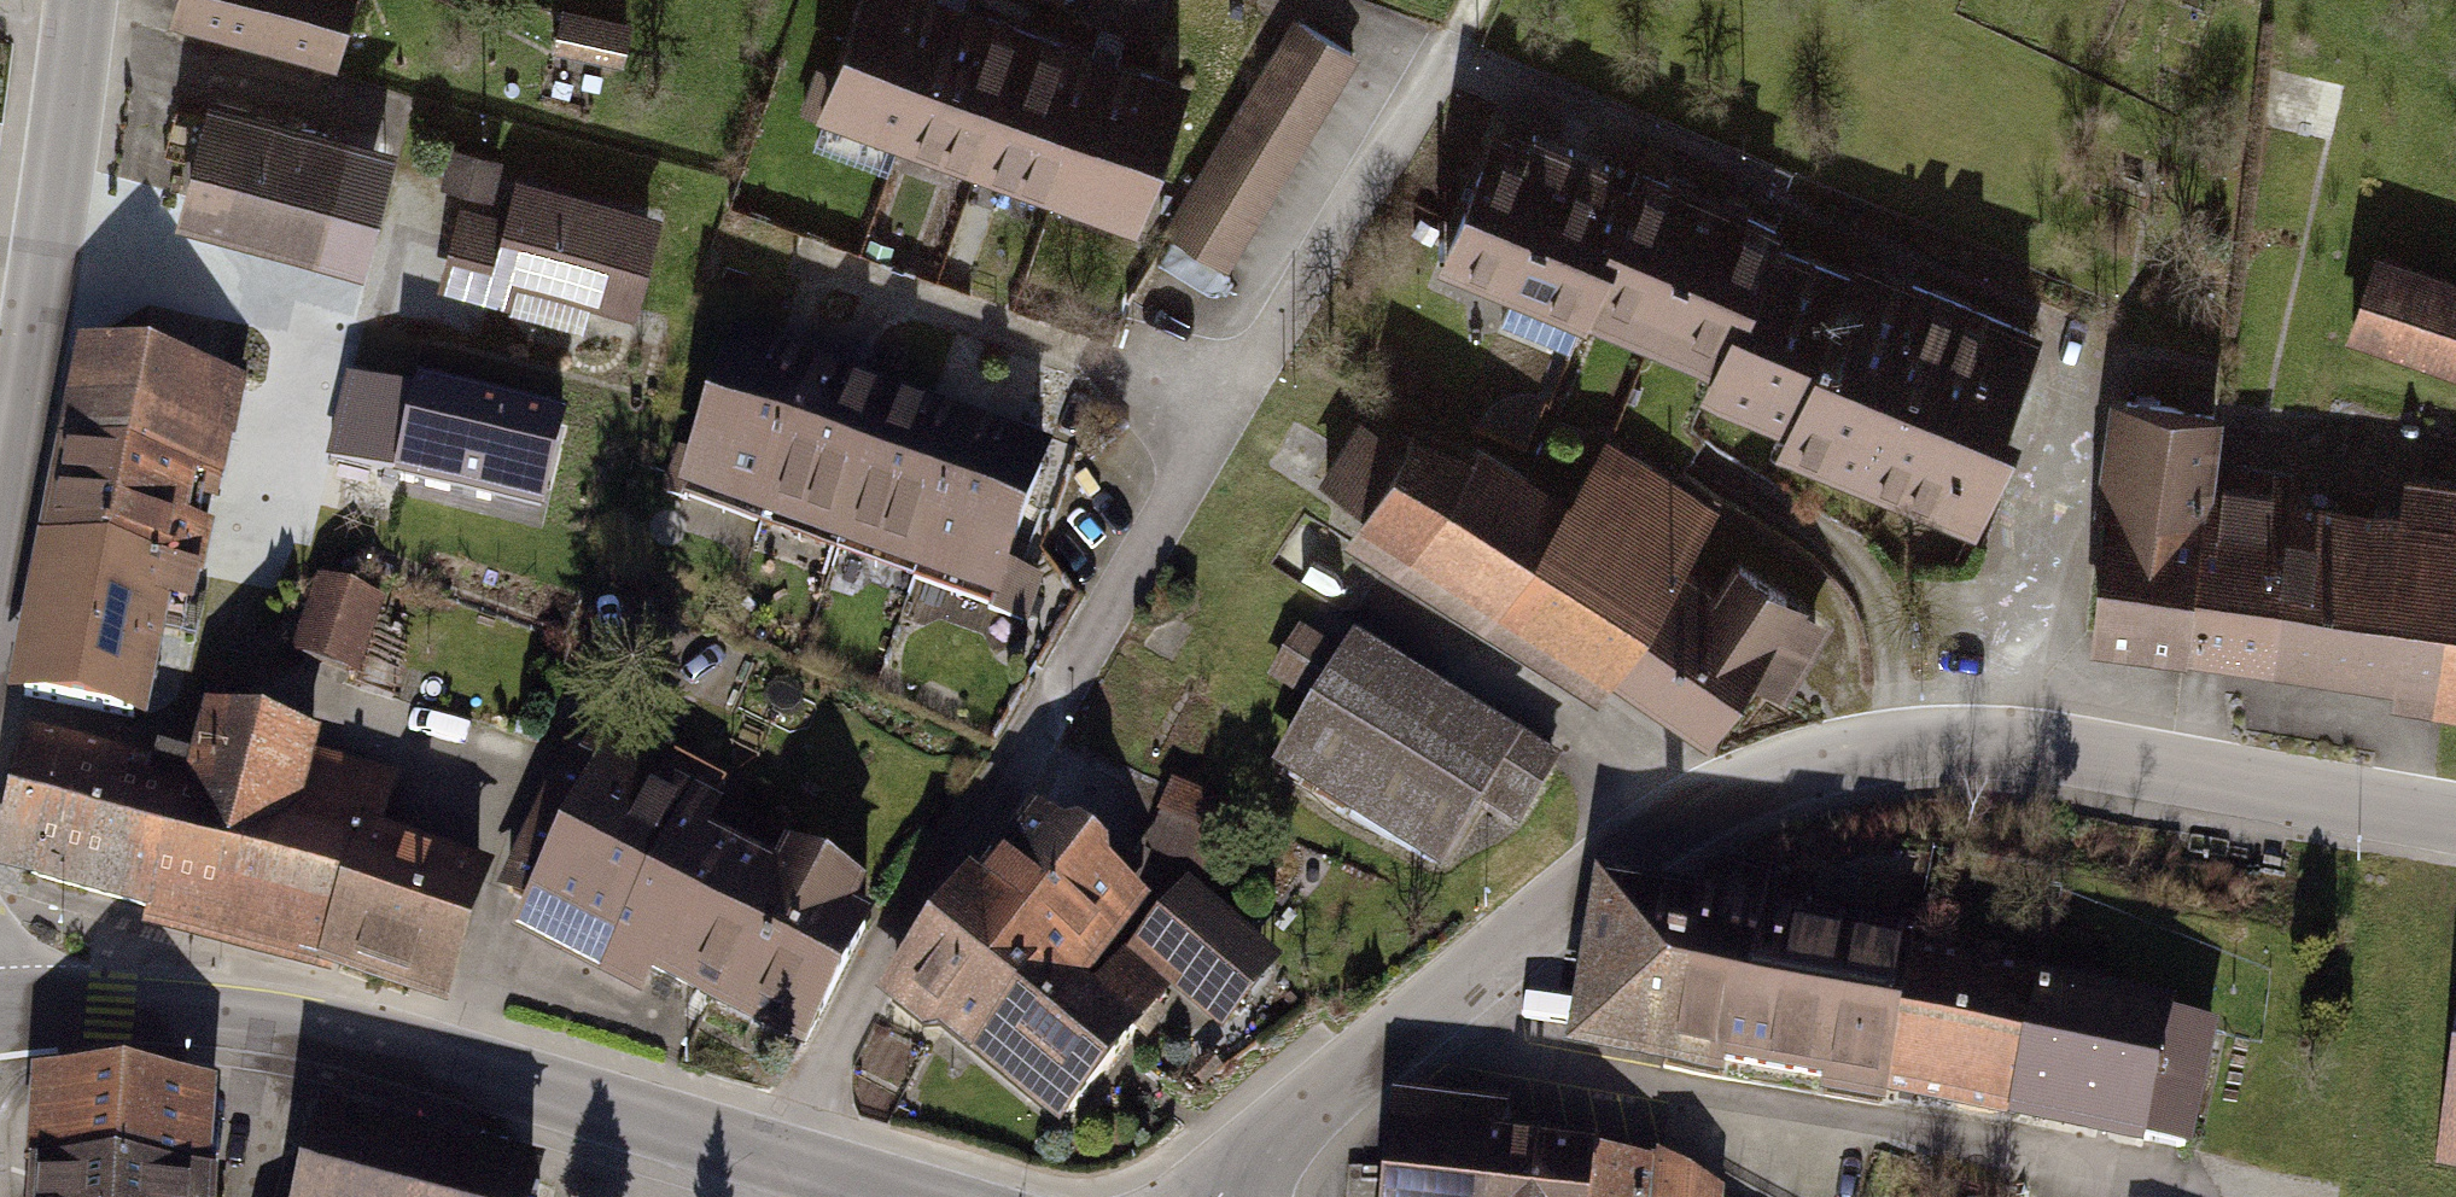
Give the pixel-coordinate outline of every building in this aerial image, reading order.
[(182,5),(355,56),(372,0),(184,0),(182,5)] [(827,114),(910,144),(963,0),(869,0),(827,114)] [(910,144),(986,172),(1043,16),(999,0),(963,0),(910,144)] [(648,25),(570,9),(561,55),(638,71),(648,25)] [(1043,16),(986,172),(1058,198),(1116,42),(1043,16)] [(1299,22),(1176,227),(1240,265),(1363,60),(1299,22)] [(1116,42),(1058,198),(1145,230),(1203,74),(1116,42)] [(367,128),(225,86),(191,202),(333,244),(367,128)] [(1577,148),(1496,117),(1439,262),(1520,293),(1577,148)] [(512,157),(458,142),(446,180),(500,196),(512,157)] [(1650,177),(1577,148),(1520,293),(1593,322),(1650,177)] [(1650,177),(1593,322),(1658,347),(1722,185),(1657,160),(1650,177)] [(670,210),(528,172),(516,216),(467,203),(444,288),(519,308),(526,284),(641,315),(670,210)] [(1787,211),(1722,185),(1658,347),(1724,372),(1781,225),(1787,211)] [(1868,259),(1781,225),(1724,372),(1717,390),(1801,423),(1793,444),(1997,523),(2045,399),(2032,394),(2062,317),(1873,244),(1868,259)] [(2334,343),(2455,386),(2455,291),(2364,258),(2334,343)] [(752,337),(695,489),(770,517),(827,364),(752,337)] [(88,341),(62,483),(200,508),(206,471),(231,476),(251,370),(88,341)] [(901,391),(827,364),(770,517),(845,544),(901,391)] [(431,411),(352,386),(318,488),(397,514),(431,411)] [(979,420),(901,391),(845,544),(923,572),(979,420)] [(2098,647),(2209,662),(2233,475),(2242,406),(2131,392),(2098,647)] [(1375,506),(1355,539),(1610,697),(1626,672),(1728,735),(1770,668),(1804,689),(1849,617),(1747,554),(1734,574),(1700,553),(1727,510),(1612,438),(1582,485),(1534,455),(1496,432),(1488,444),(1434,411),(1418,437),(1372,409),(1329,478),(1375,506)] [(1068,452),(979,420),(923,572),(1011,605),(1068,452)] [(2309,485),(2233,475),(2209,662),(2285,672),(2306,510),(2309,485)] [(200,508),(62,483),(23,695),(161,720),(183,599),(207,603),(223,513),(200,508)] [(2306,510),(2285,672),(2378,684),(2374,715),(2455,725),(2455,491),(2399,483),(2394,522),(2306,510)] [(396,598),(328,575),(302,652),(369,675),(396,598)] [(1317,713),(1282,773),(1453,873),(1490,810),(1528,833),(1572,758),(1362,635),(1349,659),(1305,633),(1273,688),(1317,713)] [(34,731),(0,871),(160,909),(154,932),(232,951),(288,720),(219,703),(206,755),(172,747),(168,763),(34,731)] [(288,720),(232,951),(470,1008),(507,856),(393,829),(405,780),(328,761),(335,731),(288,720)] [(592,803),(526,934),(618,980),(711,798),(619,751),(610,769),(578,753),(561,787),(592,803)] [(1245,823),(1181,793),(1154,850),(1218,880),(1245,823)] [(742,813),(711,798),(618,980),(656,999),(667,977),(823,1055),(894,914),(873,904),(883,884),(807,846),(797,866),(732,833),(742,813)] [(892,998),(988,1069),(1070,960),(1110,990),(1175,902),(1052,810),(1001,878),(989,869),(892,998)] [(1720,1070),(1901,1098),(1925,949),(1928,927),(1796,906),(1801,875),(1752,867),(1748,897),(1720,1070)] [(1593,1049),(1720,1070),(1748,897),(1620,877),(1593,1049)] [(1070,960),(988,1069),(1080,1138),(1185,997),(1239,1037),(1296,959),(1191,881),(1175,902),(1110,990),(1070,960)] [(1901,1098),(2032,1119),(2056,969),(1925,949),(1901,1098)] [(2188,990),(2056,969),(2032,1119),(2164,1140),(2188,990)] [(2428,1174),(2455,1179),(2455,1002),(2428,1174)] [(40,1196),(227,1196),(228,1176),(216,1175),(222,1086),(49,1074),(40,1196)] [(1401,1091),(1391,1196),(1732,1196),(1732,1193),(1688,1159),(1565,1148),(1566,1138),(1533,1135),(1532,1145),(1511,1143),(1515,1101),(1401,1091)] [(560,1171),(333,1109),(312,1184),(288,1178),(283,1196),(553,1196),(560,1171)]
